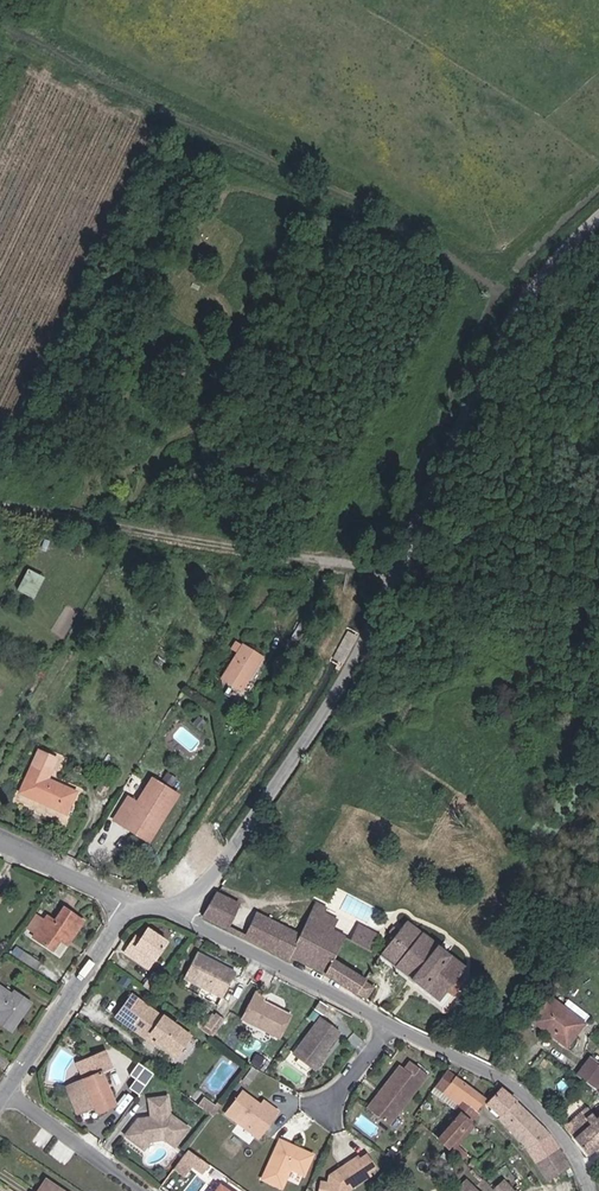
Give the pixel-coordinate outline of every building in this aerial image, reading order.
[(62,537),(67,542),(71,539),(72,537),(72,535),(67,531),(62,537)] [(29,567),(19,589),(37,597),(47,575),(29,567)] [(337,663),(340,664),(346,668),(365,629),(363,628),(356,624),(337,663)] [(268,659),(258,652),(238,686),(257,697),(277,663),(268,659)] [(69,765),(52,757),(33,798),(80,819),(90,796),(61,783),(69,765)] [(156,775),(174,784),(178,776),(161,766),(156,775)] [(123,796),(136,774),(126,768),(113,791),(123,796)] [(126,825),(134,829),(136,825),(157,837),(167,822),(168,823),(170,820),(176,811),(185,796),(162,782),(147,806),(139,801),(126,825)] [(189,798),(185,796),(176,811),(170,820),(168,823),(173,825),(189,798)] [(134,829),(156,843),(157,841),(167,825),(168,823),(167,822),(157,837),(136,825),(134,829)] [(157,841),(156,843),(161,846),(173,825),(168,823),(167,825),(157,841)] [(353,933),(354,934),(373,943),(383,927),(319,893),(308,909),(297,925),(288,919),(234,892),(214,882),(203,899),(201,903),(282,948),(283,949),(289,944),(360,990),(372,975),(365,971),(330,950),(335,941),(343,928),(353,933)] [(11,899),(0,891),(0,915),(11,899)] [(298,904),(288,919),(297,925),(308,909),(298,904)] [(63,953),(68,946),(72,939),(81,945),(96,923),(75,910),(65,926),(57,921),(43,941),(63,953)] [(436,942),(436,941),(409,920),(401,928),(397,924),(389,932),(393,937),(383,951),(382,951),(438,996),(447,987),(453,992),(466,979),(459,974),(467,964),(446,949),(444,947),(436,942)] [(346,946),(354,934),(353,933),(343,928),(335,941),(346,946)] [(444,947),(446,949),(454,939),(445,932),(436,941),(436,942),(444,947)] [(152,941),(141,958),(163,973),(179,948),(162,937),(156,945),(152,941)] [(72,939),(68,946),(77,951),(81,945),(72,939)] [(21,957),(38,967),(43,957),(27,948),(21,957)] [(249,980),(210,960),(197,986),(237,1005),(249,980)] [(144,969),(137,964),(133,972),(140,977),(144,969)] [(33,1002),(11,990),(1,1006),(22,1019),(17,1026),(31,1034),(47,1007),(35,1000),(33,1002)] [(290,1043),(301,1020),(272,1007),(274,1003),(265,999),(252,1025),(290,1043)] [(141,1000),(126,1021),(157,1044),(161,1039),(166,1044),(165,1046),(185,1061),(200,1041),(172,1021),(172,1022),(141,1000)] [(556,1015),(591,1035),(596,1029),(563,1005),(556,1015)] [(591,1035),(556,1015),(546,1029),(579,1053),(591,1035)] [(221,1043),(234,1027),(225,1021),(219,1029),(213,1025),(207,1033),(221,1043)] [(332,1024),(304,1059),(325,1076),(334,1065),(331,1063),(350,1039),(332,1024)] [(97,1088),(85,1093),(95,1116),(106,1112),(108,1118),(125,1111),(113,1081),(124,1077),(117,1060),(90,1072),(97,1088)] [(598,1092),(598,1065),(586,1081),(598,1092)] [(398,1132),(436,1081),(418,1068),(413,1075),(408,1072),(376,1115),(398,1132)] [(147,1086),(155,1074),(150,1070),(142,1082),(147,1086)] [(156,1093),(164,1081),(163,1079),(155,1074),(147,1086),(156,1093)] [(457,1075),(448,1086),(457,1093),(466,1082),(457,1075)] [(470,1117),(482,1129),(492,1117),(490,1115),(496,1105),(466,1081),(466,1082),(457,1093),(471,1104),(464,1113),(470,1117)] [(95,1116),(85,1093),(80,1095),(89,1118),(95,1116)] [(526,1108),(512,1095),(499,1110),(511,1125),(526,1108)] [(267,1143),(286,1118),(278,1111),(274,1116),(270,1113),(250,1099),(235,1119),(267,1143)] [(146,1124),(134,1141),(153,1155),(160,1146),(174,1144),(185,1152),(198,1133),(179,1119),(179,1120),(176,1101),(157,1104),(160,1122),(146,1124)] [(227,1116),(212,1105),(207,1112),(222,1123),(227,1116)] [(536,1154),(556,1138),(526,1108),(511,1125),(536,1154)] [(598,1158),(598,1112),(576,1132),(585,1143),(598,1158)] [(482,1129),(470,1117),(448,1144),(459,1154),(482,1129)] [(547,1170),(568,1156),(556,1138),(536,1154),(547,1170)] [(320,1162),(289,1147),(271,1184),(285,1190),(290,1190),(298,1173),(311,1180),(320,1162)] [(547,1170),(559,1188),(575,1178),(577,1181),(582,1178),(581,1176),(579,1174),(568,1156),(547,1170)] [(193,1184),(201,1172),(206,1164),(198,1158),(184,1178),(193,1184)] [(379,1182),(377,1179),(385,1174),(376,1161),(368,1166),(367,1163),(347,1176),(346,1179),(341,1182),(339,1181),(336,1190),(365,1190),(379,1182)] [(470,1165),(478,1174),(483,1170),(474,1161),(470,1165)] [(206,1164),(201,1172),(214,1181),(220,1173),(206,1164)] [(469,1181),(467,1184),(462,1190),(482,1190),(469,1181)]
